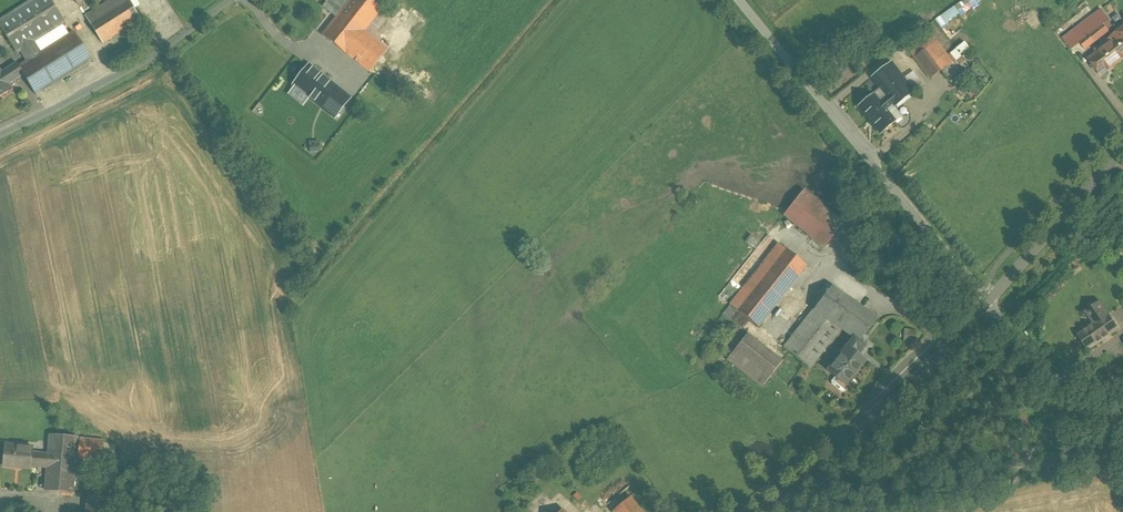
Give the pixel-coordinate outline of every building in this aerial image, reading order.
[(29,62),(40,54),(59,83),(93,61),(75,32),(42,53),(35,42),(66,23),(51,0),(34,0),(0,22),(0,26),(18,53),(22,51),(29,62)] [(139,20),(126,0),(113,0),(84,19),(101,45),(139,20)] [(369,0),(352,0),(350,2),(343,11),(323,35),(370,73),(388,50),(365,32),(382,9),(369,0)] [(329,0),(343,11),(350,2),(348,0),(329,0)] [(1096,14),(1072,32),(1063,39),(1071,50),(1080,44),(1086,50),(1109,32),(1096,14)] [(928,30),(905,46),(931,79),(952,63),(928,30)] [(1096,50),(1098,54),(1090,60),(1102,75),(1122,59),(1122,30),(1096,50)] [(38,96),(59,83),(40,54),(29,62),(19,67),(24,74),(38,96)] [(19,67),(18,64),(2,74),(0,71),(0,98),(12,90),(9,84),(24,74),(19,67)] [(888,98),(893,105),(895,107),(914,92),(891,64),(873,78),(888,98)] [(349,99),(309,68),(295,85),(335,117),(349,99)] [(896,121),(889,113),(887,110),(893,105),(888,98),(881,103),(874,95),(859,107),(881,134),(896,121)] [(889,113),(896,121),(898,123),(903,120),(902,117),(895,109),(889,113)] [(840,228),(800,197),(785,216),(825,248),(840,228)] [(761,243),(751,236),(746,242),(756,250),(761,243)] [(807,266),(779,244),(730,305),(759,327),(807,266)] [(877,320),(832,286),(784,349),(789,352),(805,364),(810,368),(841,328),(854,338),(860,342),(877,320)] [(1118,330),(1100,304),(1087,313),(1092,319),(1093,319),(1096,324),(1079,335),(1089,350),(1118,330)] [(783,361),(748,334),(727,360),(762,388),(783,361)] [(846,386),(865,360),(859,355),(866,346),(860,342),(854,338),(828,371),(846,386)] [(48,455),(47,468),(45,491),(73,493),(77,461),(102,462),(104,441),(50,435),(48,455)] [(47,468),(48,455),(32,453),(33,447),(6,445),(4,467),(15,468),(15,465),(47,468)] [(613,511),(653,511),(636,492),(613,511)]
